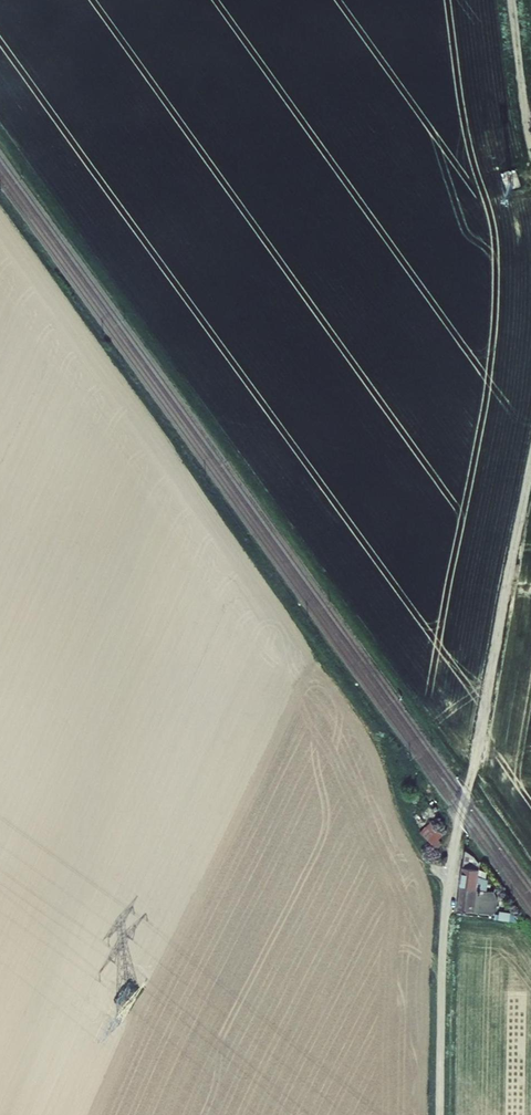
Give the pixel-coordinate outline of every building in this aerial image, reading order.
[(420,831),(437,848),(443,843),(439,838),(444,833),(431,821),(420,831)] [(465,849),(463,866),(479,868),(480,862),(475,856),(465,849)] [(458,909),(474,911),(477,889),(479,868),(463,866),(458,909)] [(486,871),(479,868),(477,889),(486,889),(488,878),(486,877),(486,871)] [(486,889),(477,889),(474,911),(492,913),(497,910),(498,899),(494,890),(486,889)]
